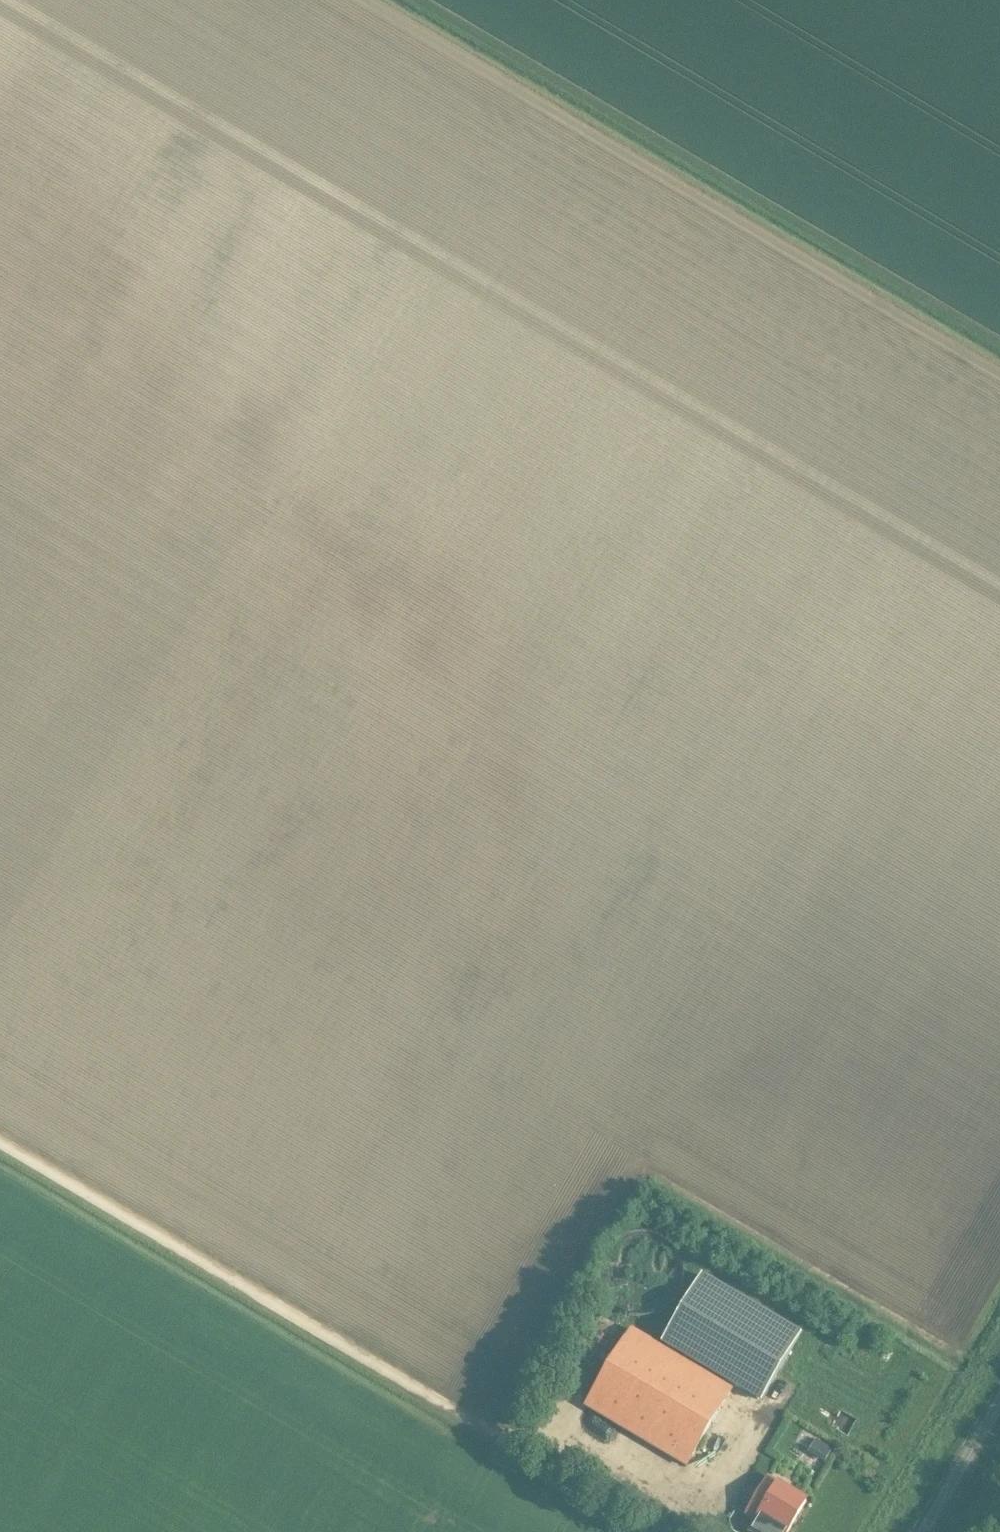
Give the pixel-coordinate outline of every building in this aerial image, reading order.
[(706,1276),(666,1344),(758,1399),(798,1331),(706,1276)] [(686,1465),(732,1388),(632,1329),(586,1405),(686,1465)] [(767,1531),(787,1531),(806,1500),(768,1477),(747,1513),(767,1525),(764,1531),(767,1531)]
